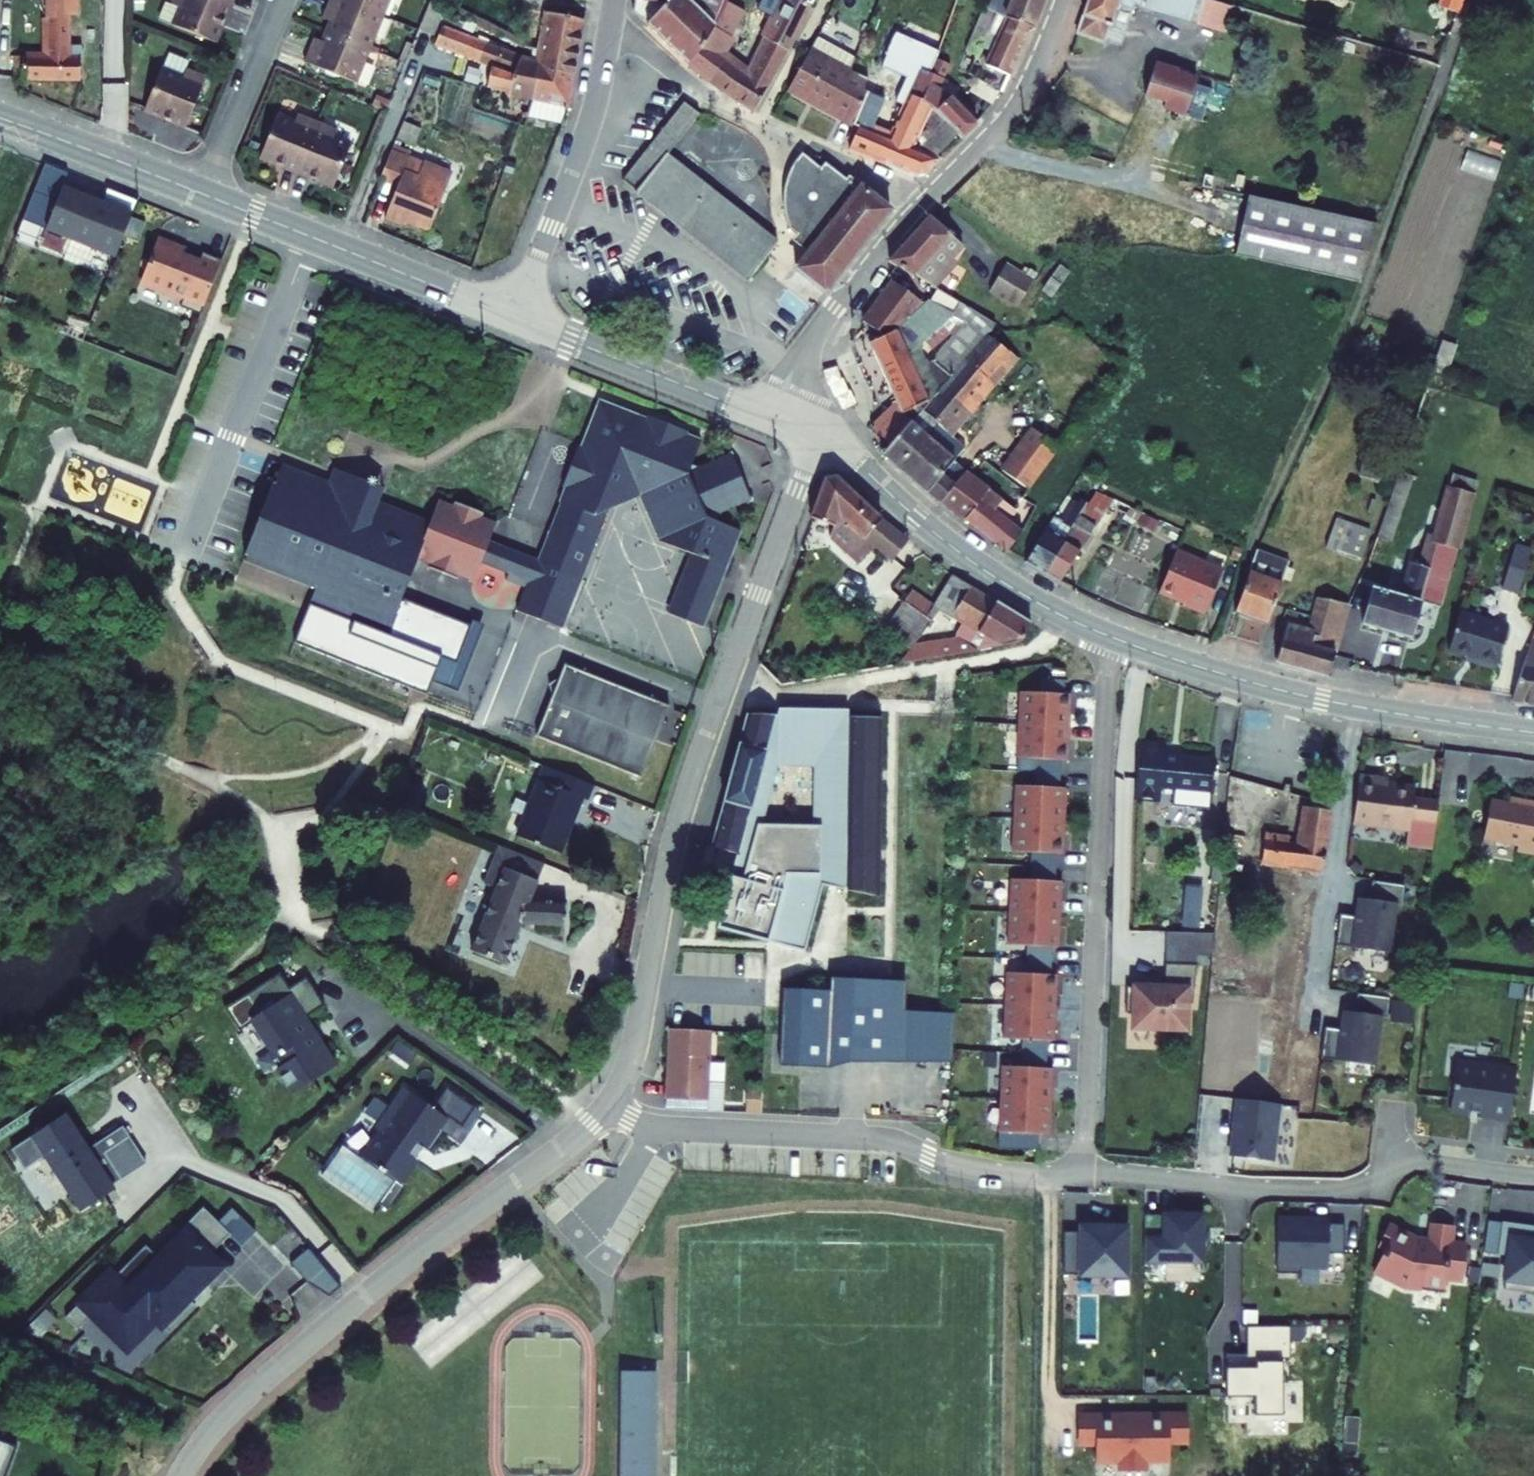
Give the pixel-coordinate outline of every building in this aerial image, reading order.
[(71,39),(70,10),(78,9),(78,0),(42,0),(43,52),(11,53),(12,75),(96,74),(96,51),(83,51),(83,39),(71,39)] [(213,45),(228,9),(206,0),(173,0),(170,7),(179,10),(172,28),(213,45)] [(228,9),(232,0),(206,0),(228,9)] [(321,35),(363,51),(370,33),(365,31),(371,16),(333,0),(322,0),(314,21),(325,25),(321,35)] [(371,16),(377,2),(381,4),(383,0),(333,0),(371,16)] [(412,29),(427,34),(438,8),(424,0),(412,29)] [(696,60),(727,0),(670,0),(655,17),(696,60)] [(758,107),(781,67),(812,0),(811,0),(788,0),(752,73),(721,50),(746,0),(727,0),(696,60),(733,91),(758,107)] [(1005,11),(1041,26),(1043,21),(1051,0),(998,0),(995,7),(1005,11)] [(1086,29),(1114,37),(1115,35),(1133,40),(1144,0),(1206,20),(1213,0),(1093,0),(1086,29)] [(1436,6),(1460,14),(1464,0),(1438,0),(1436,6)] [(377,2),(371,16),(376,18),(381,4),(377,2)] [(179,10),(170,7),(166,5),(159,22),(172,28),(179,10)] [(542,11),(533,54),(550,59),(547,80),(567,85),(579,20),(542,11)] [(996,64),(1017,74),(1041,26),(1005,11),(998,25),(1010,29),(996,64)] [(904,12),(897,30),(941,46),(947,28),(904,12)] [(371,16),(365,31),(370,33),(376,18),(371,16)] [(859,119),(873,86),(868,79),(873,68),(854,60),(861,44),(821,28),(792,88),(813,98),(815,94),(831,102),(829,105),(859,119)] [(436,30),(431,41),(450,48),(454,37),(436,30)] [(889,51),(924,63),(934,67),(937,58),(941,46),(897,30),(889,51)] [(306,42),(299,60),(296,66),(343,84),(349,70),(354,73),(361,55),(363,51),(321,35),(317,46),(306,42)] [(474,44),(454,37),(450,48),(469,55),(474,44)] [(428,46),(467,61),(469,55),(450,48),(431,41),(428,46)] [(467,61),(474,64),(481,46),(474,44),(469,55),(467,61)] [(503,97),(524,101),(531,62),(526,61),(481,46),(474,64),(486,68),(480,87),(504,93),(503,97)] [(524,101),(562,109),(567,85),(547,80),(550,59),(533,54),(531,62),(524,101)] [(924,63),(909,93),(936,104),(961,134),(964,138),(981,120),(958,94),(942,89),(954,64),(937,58),(934,67),(924,63)] [(1152,93),(1175,100),(1185,67),(1162,60),(1152,93)] [(349,70),(343,84),(349,87),(354,73),(349,70)] [(153,73),(150,81),(137,114),(183,131),(203,81),(189,75),(182,72),(181,77),(178,83),(167,79),(153,73)] [(974,88),(997,105),(1008,94),(983,76),(974,88)] [(853,143),(929,175),(949,154),(915,141),(936,104),(909,93),(891,130),(875,124),(889,93),(873,86),(859,119),(863,120),(857,134),(853,143)] [(779,240),(666,156),(698,114),(682,102),(620,186),(748,281),(779,240)] [(268,119),(252,160),(289,174),(310,123),(288,115),(285,126),(268,119)] [(852,132),(857,134),(863,120),(859,119),(852,132)] [(332,131),(310,123),(289,174),(326,188),(342,148),(327,143),(332,131)] [(794,221),(796,227),(820,246),(802,267),(831,290),(897,208),(868,184),(866,187),(833,160),(828,166),(810,151),(804,159),(800,164),(797,170),(794,176),(792,182),(791,188),(790,195),(790,202),(790,208),(792,215),(794,221)] [(399,225),(425,234),(440,195),(444,184),(384,159),(374,182),(394,190),(380,223),(397,230),(399,225)] [(32,237),(103,262),(118,219),(47,194),(32,237)] [(1255,194),(1253,199),(1378,234),(1379,229),(1255,194)] [(1241,253),(1363,284),(1378,234),(1253,199),(1238,252),(1241,253)] [(896,259),(936,282),(954,251),(966,240),(935,214),(934,215),(896,259)] [(186,265),(142,250),(128,289),(171,304),(168,313),(189,320),(207,266),(188,259),(186,265)] [(999,286),(1023,301),(1039,275),(1015,260),(999,286)] [(877,425),(896,444),(915,424),(925,412),(943,393),(969,363),(941,334),(922,352),(913,361),(901,332),(899,329),(894,318),(914,290),(891,273),(861,314),(887,333),(876,337),(891,378),(900,399),(877,425)] [(894,318),(899,329),(930,299),(916,287),(914,290),(894,318)] [(932,300),(901,332),(913,361),(922,352),(941,334),(969,363),(996,332),(997,317),(970,302),(958,314),(940,307),(932,300)] [(876,337),(874,332),(843,345),(864,391),(891,378),(876,337)] [(944,394),(943,393),(925,412),(941,425),(949,433),(1021,350),(998,334),(944,394)] [(557,500),(541,542),(530,572),(530,573),(523,591),(520,598),(511,620),(556,638),(575,591),(601,520),(634,508),(652,499),(659,514),(640,521),(652,554),(687,567),(712,576),(689,636),(700,640),(719,590),(715,589),(719,579),(723,580),(736,544),(710,534),(700,509),(709,505),(713,504),(715,503),(719,499),(722,495),(724,491),(725,485),(725,482),(725,478),(724,469),(689,483),(687,478),(698,453),(682,448),(684,443),(641,427),(639,430),(593,411),(576,458),(572,456),(555,499),(557,500)] [(925,412),(915,424),(931,438),(941,425),(925,412)] [(1009,459),(1038,481),(1071,439),(1040,417),(1009,459)] [(888,454),(904,468),(931,438),(915,424),(896,444),(888,454)] [(904,468),(944,504),(959,483),(969,471),(958,461),(968,449),(949,433),(941,425),(931,438),(904,468)] [(1400,489),(1413,493),(1421,470),(1408,465),(1400,489)] [(273,469),(266,488),(291,498),(299,479),(273,469)] [(709,505),(700,509),(710,534),(746,518),(724,469),(725,478),(725,482),(725,485),(724,491),(722,495),(719,499),(715,503),(713,504),(709,505)] [(975,519),(1016,546),(1031,523),(1006,506),(1012,498),(969,471),(959,483),(944,504),(975,519)] [(1378,603),(1375,621),(1419,633),(1428,602),(1447,607),(1484,480),(1463,474),(1444,534),(1435,531),(1433,538),(1429,537),(1423,561),(1419,561),(1410,591),(1384,584),(1378,603)] [(328,475),(323,489),(347,500),(349,497),(352,493),(357,491),(364,491),(328,475)] [(530,573),(530,572),(498,559),(482,551),(489,532),(474,526),(476,522),(448,510),(447,515),(431,509),(422,531),(383,514),(371,509),(372,500),(370,497),(364,491),(357,491),(352,493),(349,497),(347,500),(323,489),(299,479),(291,498),(266,488),(263,487),(232,563),(291,587),(283,606),(378,645),(404,581),(393,576),(398,564),(409,568),(422,574),(421,577),(450,589),(451,585),(465,590),(473,572),(500,583),(497,589),(520,598),(523,591),(530,573)] [(1055,566),(1073,575),(1116,495),(1101,488),(1090,506),(1080,523),(1075,532),(1055,566)] [(1388,528),(1400,532),(1413,493),(1400,489),(1388,528)] [(652,499),(634,508),(640,521),(659,514),(652,499)] [(889,569),(903,549),(832,499),(819,501),(815,503),(806,538),(827,543),(826,550),(858,573),(870,556),(889,569)] [(1073,519),(1080,523),(1090,506),(1078,500),(1070,514),(1075,516),(1073,519)] [(1337,547),(1371,559),(1380,528),(1347,517),(1337,547)] [(1036,557),(1055,566),(1075,532),(1059,523),(1036,557)] [(1237,567),(1191,547),(1173,586),(1197,597),(1196,600),(1217,610),(1237,567)] [(1527,593),(1533,571),(1533,556),(1521,551),(1510,587),(1527,593)] [(1274,552),(1271,560),(1303,568),(1305,562),(1274,552)] [(1271,560),(1251,610),(1282,623),(1303,568),(1271,560)] [(404,581),(409,568),(398,564),(393,576),(404,581)] [(712,576),(687,567),(664,626),(689,636),(712,576)] [(938,616),(952,624),(969,597),(957,588),(938,616)] [(1326,594),(1322,609),(1329,610),(1333,596),(1326,594)] [(1287,660),(1341,675),(1345,659),(1357,600),(1333,596),(1329,610),(1322,609),(1318,626),(1297,621),(1287,660)] [(921,621),(929,628),(938,616),(912,597),(904,609),(921,621)] [(969,597),(952,624),(998,652),(1026,647),(1027,644),(1033,631),(969,597)] [(921,621),(904,609),(883,638),(909,656),(929,628),(921,621)] [(1469,655),(1503,666),(1516,625),(1469,609),(1457,645),(1471,649),(1469,655)] [(1533,699),(1533,636),(1530,635),(1511,695),(1533,699)] [(560,677),(532,748),(636,790),(665,719),(560,677)] [(1039,687),(1039,701),(1064,701),(1064,687),(1039,687)] [(1039,701),(1024,700),(1022,767),(1037,767),(1062,768),(1068,768),(1070,702),(1064,701),(1039,701)] [(709,880),(883,907),(881,718),(751,729),(747,732),(709,880)] [(1138,810),(1140,810),(1165,813),(1167,794),(1177,795),(1215,798),(1216,798),(1220,766),(1170,762),(1170,751),(1143,748),(1138,810)] [(1037,767),(1036,795),(1061,795),(1062,768),(1037,767)] [(1415,804),(1417,793),(1373,787),(1374,783),(1360,781),(1354,829),(1411,837),(1409,851),(1436,855),(1441,807),(1415,804)] [(548,784),(518,855),(560,871),(581,816),(591,819),(597,804),(548,784)] [(1036,795),(1021,794),(1019,860),(1034,861),(1059,861),(1065,862),(1067,795),(1061,795),(1036,795)] [(1215,798),(1177,795),(1176,812),(1209,815),(1213,811),(1215,798)] [(1481,837),(1517,844),(1516,851),(1533,855),(1533,805),(1525,803),(1524,810),(1489,801),(1481,837)] [(1138,810),(1137,832),(1162,835),(1165,813),(1140,810),(1138,810)] [(1250,869),(1326,883),(1334,815),(1310,812),(1306,853),(1252,843),(1250,869)] [(1034,861),(1034,888),(1059,888),(1059,861),(1034,861)] [(482,902),(494,906),(468,970),(501,983),(517,944),(561,945),(562,921),(527,920),(542,881),(498,864),(482,902)] [(1398,909),(1401,890),(1370,885),(1367,904),(1398,909)] [(1034,888),(1019,887),(1017,954),(1032,954),(1057,955),(1063,955),(1065,889),(1059,888),(1034,888)] [(1359,925),(1343,924),(1340,955),(1393,960),(1398,911),(1361,906),(1359,925)] [(1032,954),(1031,982),(1056,982),(1057,955),(1032,954)] [(1173,992),(1136,991),(1135,1017),(1143,1017),(1143,1032),(1191,1033),(1192,1007),(1198,1007),(1201,969),(1173,969),(1173,992)] [(269,975),(215,1011),(229,1033),(243,1025),(271,1068),(268,1070),(284,1095),(326,1067),(309,1044),(305,1047),(289,1024),(315,1006),(296,979),(278,991),(269,975)] [(1031,982),(1016,981),(1014,1047),(1030,1048),(1055,1048),(1060,1049),(1062,982),(1056,982),(1031,982)] [(836,1080),(836,1066),(910,1068),(911,1022),(912,992),(837,990),(837,1004),(790,1003),(787,1079),(836,1080)] [(1347,1039),(1330,1037),(1327,1068),(1381,1074),(1386,1025),(1349,1020),(1347,1039)] [(911,1022),(910,1068),(960,1070),(961,1023),(911,1022)] [(716,1042),(673,1040),(669,1109),(712,1112),(716,1042)] [(1030,1048),(1029,1075),(1053,1076),(1055,1048),(1030,1048)] [(1458,1072),(1452,1117),(1482,1121),(1482,1124),(1512,1128),(1518,1080),(1458,1072)] [(1029,1075),(1014,1074),(1012,1141),(1058,1142),(1060,1076),(1053,1076),(1029,1075)] [(474,1109),(446,1089),(431,1109),(403,1090),(375,1130),(379,1133),(362,1158),(401,1186),(415,1165),(414,1160),(422,1149),(429,1154),(443,1134),(438,1131),(447,1119),(461,1129),(474,1109)] [(1278,1103),(1239,1098),(1234,1159),(1273,1163),(1278,1103)] [(127,1143),(117,1129),(84,1153),(74,1139),(77,1137),(62,1117),(8,1156),(21,1176),(40,1162),(79,1216),(101,1200),(98,1196),(107,1190),(110,1194),(120,1186),(102,1161),(127,1143)] [(102,1272),(58,1316),(69,1328),(84,1314),(120,1349),(149,1320),(161,1333),(189,1305),(179,1296),(211,1264),(201,1256),(223,1235),(196,1208),(173,1230),(178,1234),(152,1260),(139,1245),(107,1277),(102,1272)] [(1203,1210),(1145,1208),(1145,1267),(1206,1265),(1203,1210)] [(1278,1217),(1278,1274),(1340,1276),(1341,1219),(1278,1217)] [(1130,1225),(1076,1225),(1075,1278),(1132,1278),(1130,1225)] [(1504,1228),(1499,1261),(1510,1262),(1506,1296),(1533,1300),(1533,1232),(1504,1228)] [(1416,1245),(1390,1232),(1380,1252),(1387,1255),(1375,1278),(1396,1289),(1398,1285),(1408,1290),(1424,1292),(1424,1297),(1447,1300),(1449,1282),(1465,1284),(1468,1256),(1452,1254),(1454,1232),(1434,1230),(1431,1252),(1420,1251),(1416,1245)] [(309,1251),(294,1263),(323,1300),(338,1288),(309,1251)] [(1290,1360),(1291,1327),(1246,1327),(1245,1355),(1224,1357),(1225,1398),(1255,1398),(1255,1416),(1285,1418),(1281,1362),(1290,1360)] [(619,1475),(644,1475),(646,1372),(621,1372),(619,1475)] [(1188,1412),(1076,1414),(1077,1441),(1094,1442),(1096,1467),(1117,1466),(1116,1473),(1147,1473),(1147,1464),(1172,1466),(1171,1447),(1188,1446),(1188,1412)]
